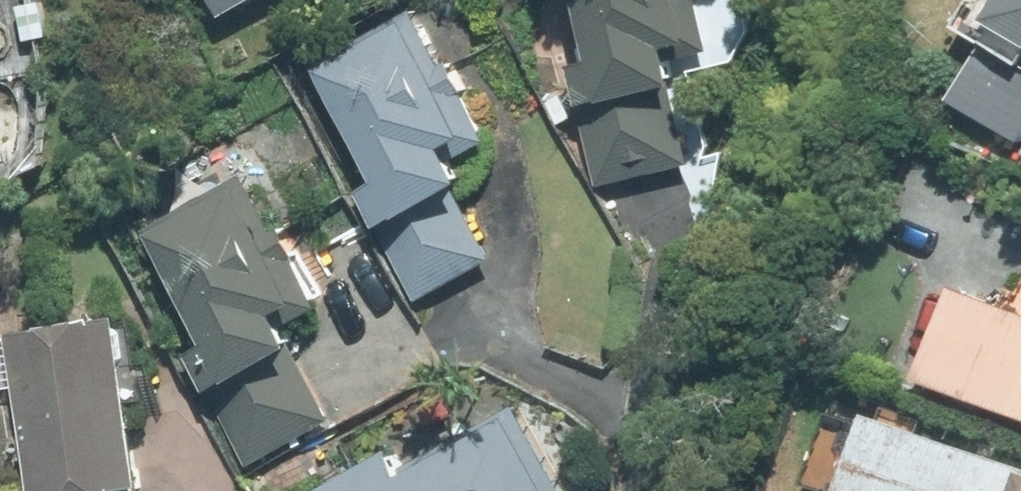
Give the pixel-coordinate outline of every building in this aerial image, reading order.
[(225,12),(246,0),(218,0),(225,12)] [(598,189),(683,168),(665,88),(680,85),(675,60),(713,51),(702,2),(704,0),(575,0),(590,63),(573,67),(581,101),(577,101),(598,189)] [(989,17),(995,22),(947,99),(1020,144),(1020,0),(999,0),(989,17)] [(374,222),(416,301),(493,260),(454,186),(469,179),(456,157),(491,138),(467,93),(469,92),(452,59),(442,63),(412,8),(311,62),(376,182),(360,191),(376,221),(374,222)] [(299,255),(282,222),(272,227),(244,174),(142,230),(206,345),(190,353),(208,385),(204,386),(247,464),(324,422),(331,418),(293,346),(299,343),(289,322),(322,304),(321,301),(296,256),(299,255)] [(960,281),(923,375),(1020,415),(1020,306),(960,281)] [(0,338),(0,388),(15,386),(30,490),(106,490),(145,486),(120,312),(6,329),(7,337),(0,338)] [(399,468),(388,447),(309,490),(566,490),(517,404),(399,468)] [(872,409),(842,490),(1020,490),(1020,464),(872,409)]
